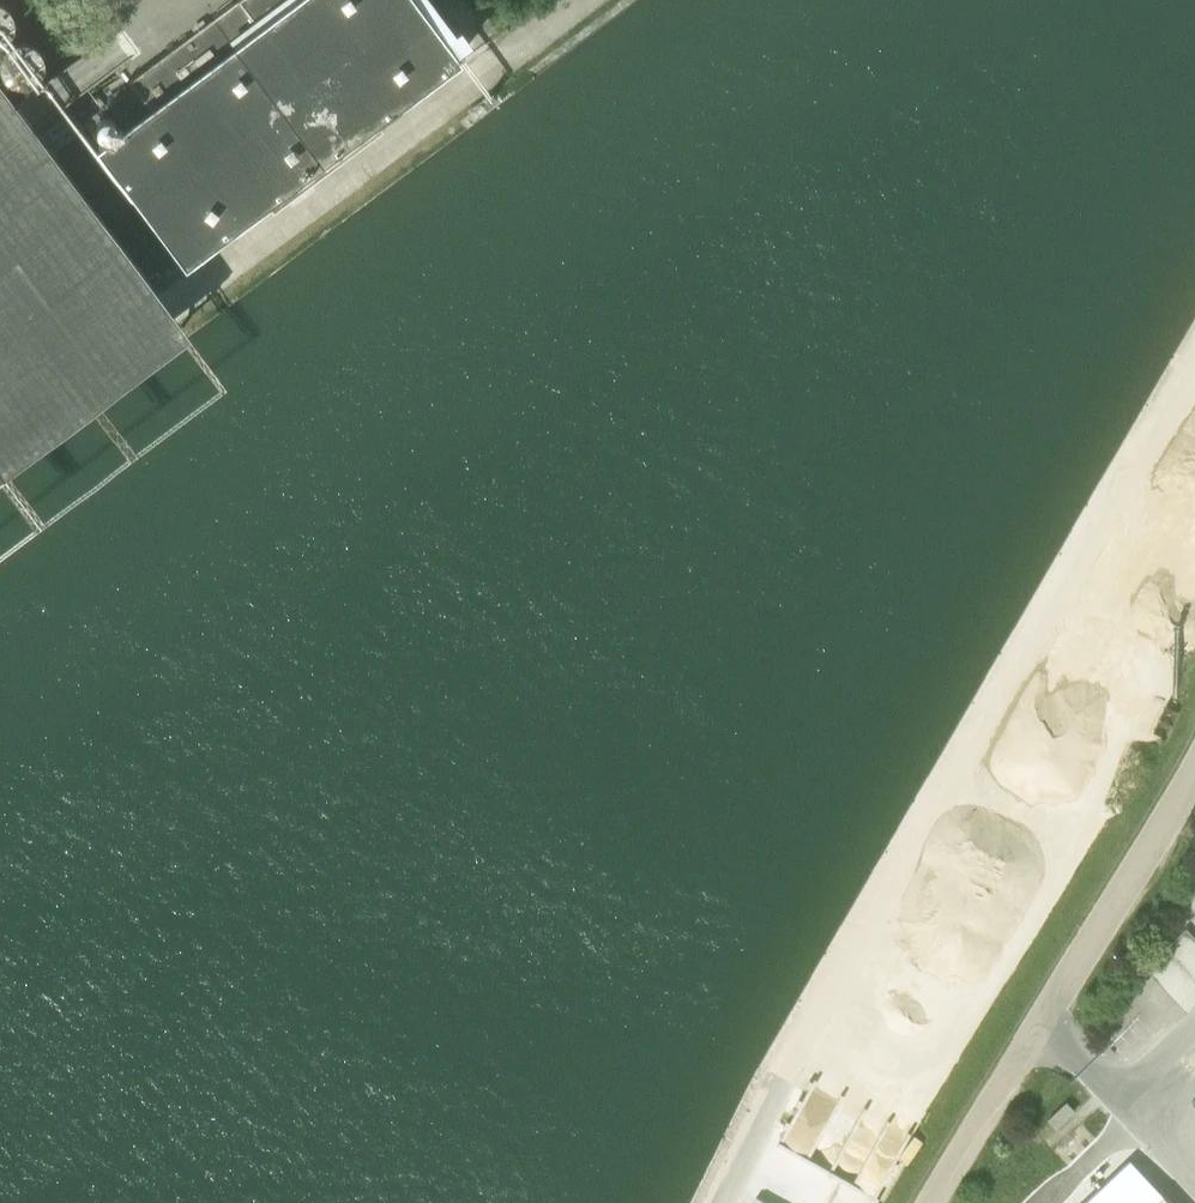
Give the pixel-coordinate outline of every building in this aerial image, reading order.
[(23,20),(21,10),(16,3),(11,0),(0,0),(0,42),(9,41),(17,35),(21,28),(23,20)] [(181,262),(454,59),(410,0),(239,0),(132,80),(151,106),(96,147),(181,262)] [(55,76),(57,67),(56,58),(51,51),(43,46),(34,44),(26,46),(18,51),(13,58),(11,67),(13,76),(18,83),(25,88),(34,90),(43,88),(51,83),(55,76)] [(177,320),(0,84),(0,452),(177,320)] [(1183,928),(1142,966),(1186,1013),(1194,1004),(1194,941),(1183,928)] [(1073,1110),(1064,1101),(1046,1119),(1055,1128),(1073,1110)]
